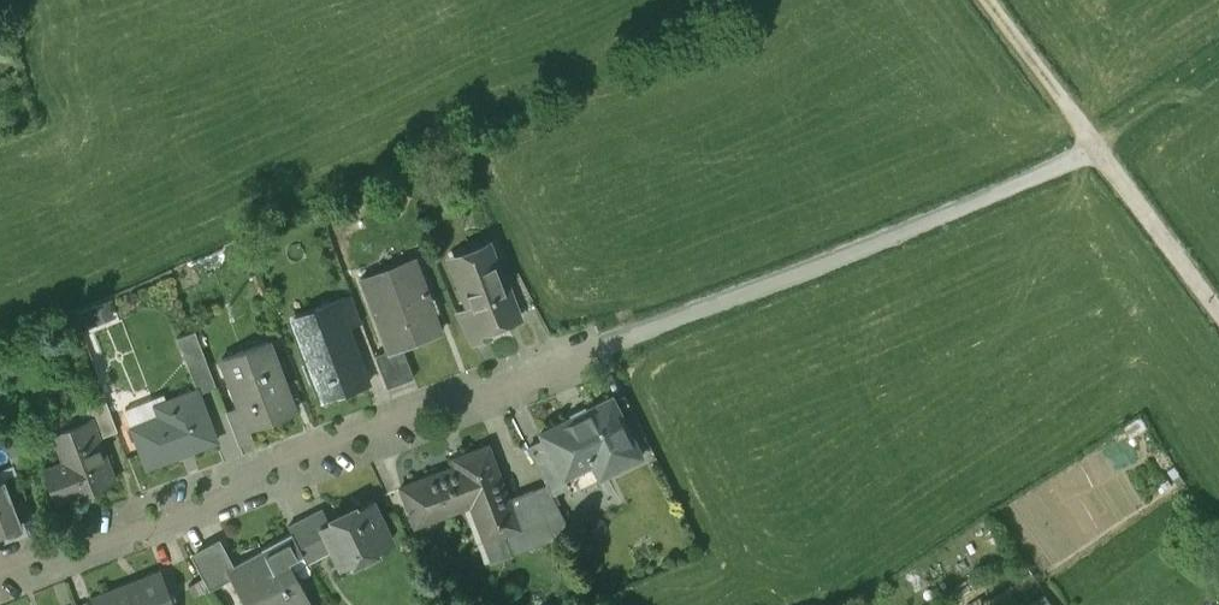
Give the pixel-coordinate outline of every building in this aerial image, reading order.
[(485,244),(467,251),(468,253),(449,260),(462,293),(464,293),(468,305),(472,303),(480,325),(484,323),(499,317),(500,320),(516,314),(505,285),(501,286),(498,280),(501,279),(493,260),(491,261),(485,244)] [(360,278),(387,350),(388,352),(402,347),(440,332),(427,299),(429,298),(414,258),(360,278)] [(351,295),(336,300),(347,328),(361,322),(351,295)] [(109,297),(82,303),(85,318),(113,312),(109,297)] [(322,401),(368,384),(347,328),(336,300),(290,318),(322,401)] [(468,305),(455,310),(472,342),(489,336),(484,323),(480,325),(472,303),(468,305)] [(195,330),(178,337),(197,388),(199,392),(216,385),(195,330)] [(249,428),(294,411),(268,342),(222,359),(233,387),(242,384),(249,403),(239,406),(248,428),(249,428)] [(414,378),(402,347),(388,352),(387,350),(374,355),(386,388),(414,378)] [(199,392),(197,388),(156,404),(160,415),(132,426),(147,467),(217,440),(199,392)] [(611,398),(540,434),(544,441),(560,473),(595,455),(605,474),(641,456),(611,398)] [(92,419),(100,439),(117,432),(105,401),(88,408),(92,419)] [(252,437),(249,428),(248,428),(239,406),(226,412),(237,442),(252,437)] [(63,462),(44,469),(56,503),(115,481),(100,439),(92,419),(52,434),(63,462)] [(17,436),(2,443),(13,467),(28,460),(17,436)] [(560,473),(544,441),(528,449),(546,484),(551,494),(567,486),(560,473)] [(484,539),(518,527),(507,499),(487,445),(464,454),(466,461),(399,486),(414,525),(470,503),(484,539)] [(2,475),(3,478),(13,502),(26,497),(16,470),(2,475)] [(21,525),(13,502),(3,478),(0,479),(0,533),(21,525)] [(518,527),(484,539),(492,560),(570,531),(551,494),(546,484),(507,499),(518,527)] [(327,540),(341,566),(353,559),(354,561),(355,562),(357,563),(359,564),(361,564),(363,565),(365,564),(367,563),(369,562),(370,561),(371,559),(372,557),(372,554),(372,552),(371,550),(390,541),(369,501),(328,523),(320,527),(327,540)] [(302,553),(327,540),(320,527),(328,523),(321,508),(287,526),(290,531),(302,553)] [(286,561),(302,553),(290,531),(258,548),(260,551),(228,569),(231,576),(228,578),(242,604),(252,604),(260,600),(263,604),(268,604),(277,600),(280,604),(310,604),(286,561)] [(208,588),(228,578),(231,576),(228,569),(214,544),(191,557),(208,588)] [(92,600),(91,598),(88,599),(91,604),(172,604),(159,571),(156,572),(157,575),(92,600)]
